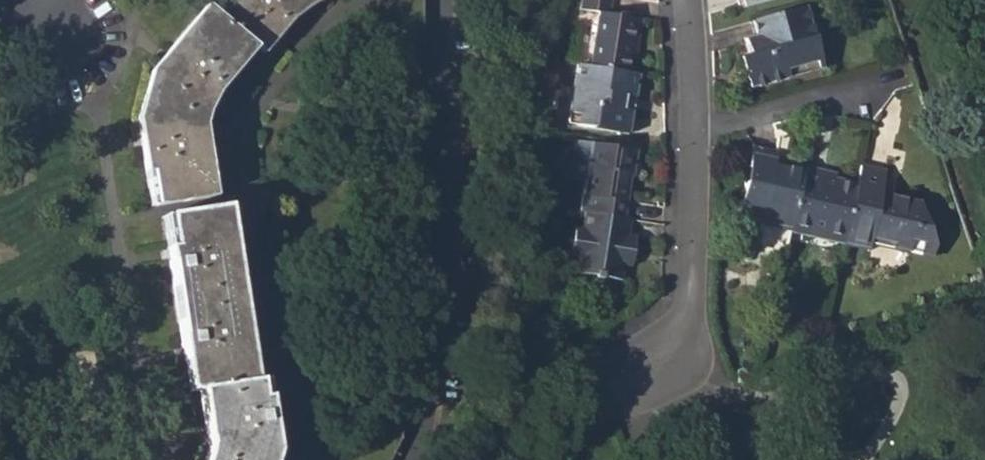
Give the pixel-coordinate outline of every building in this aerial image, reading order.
[(151,207),(214,198),(203,128),(216,95),(256,49),(264,55),(292,20),(313,7),(328,0),(224,0),(214,12),(206,7),(151,71),(137,122),(151,207)] [(589,69),(627,75),(629,59),(635,20),(610,16),(612,0),(581,0),(579,12),(597,15),(589,69)] [(822,66),(806,7),(753,23),(759,41),(745,46),(748,57),(741,59),(750,90),(788,80),(787,76),(822,66)] [(629,59),(635,60),(641,22),(635,20),(629,59)] [(629,137),(633,114),(623,113),(626,99),(635,100),(639,77),(627,75),(589,69),(577,68),(569,118),(578,119),(577,129),(629,137)] [(623,113),(633,114),(635,100),(626,99),(623,113)] [(585,184),(580,215),(586,216),(623,222),(631,180),(634,181),(638,153),(577,144),(571,181),(585,184)] [(751,157),(777,163),(778,155),(752,149),(751,157)] [(761,230),(789,236),(792,226),(803,174),(775,168),(777,163),(751,157),(740,207),(765,213),(761,230)] [(809,239),(843,246),(855,188),(824,182),(825,175),(804,170),(803,174),(792,226),(811,230),(809,239)] [(886,178),(859,171),(855,188),(843,246),(841,255),(868,261),(869,255),(870,250),(894,256),(893,261),(932,269),(935,256),(919,209),(891,202),(892,195),(882,193),(886,178)] [(273,452),(262,383),(253,384),(226,208),(162,219),(188,393),(198,393),(207,448),(203,459),(271,459),(273,452)] [(630,238),(632,223),(623,222),(586,216),(584,230),(577,229),(572,262),(578,263),(576,278),(595,282),(595,285),(598,286),(601,283),(622,286),(625,271),(632,272),(637,239),(630,238)] [(869,255),(893,261),(894,256),(870,250),(869,255)]
